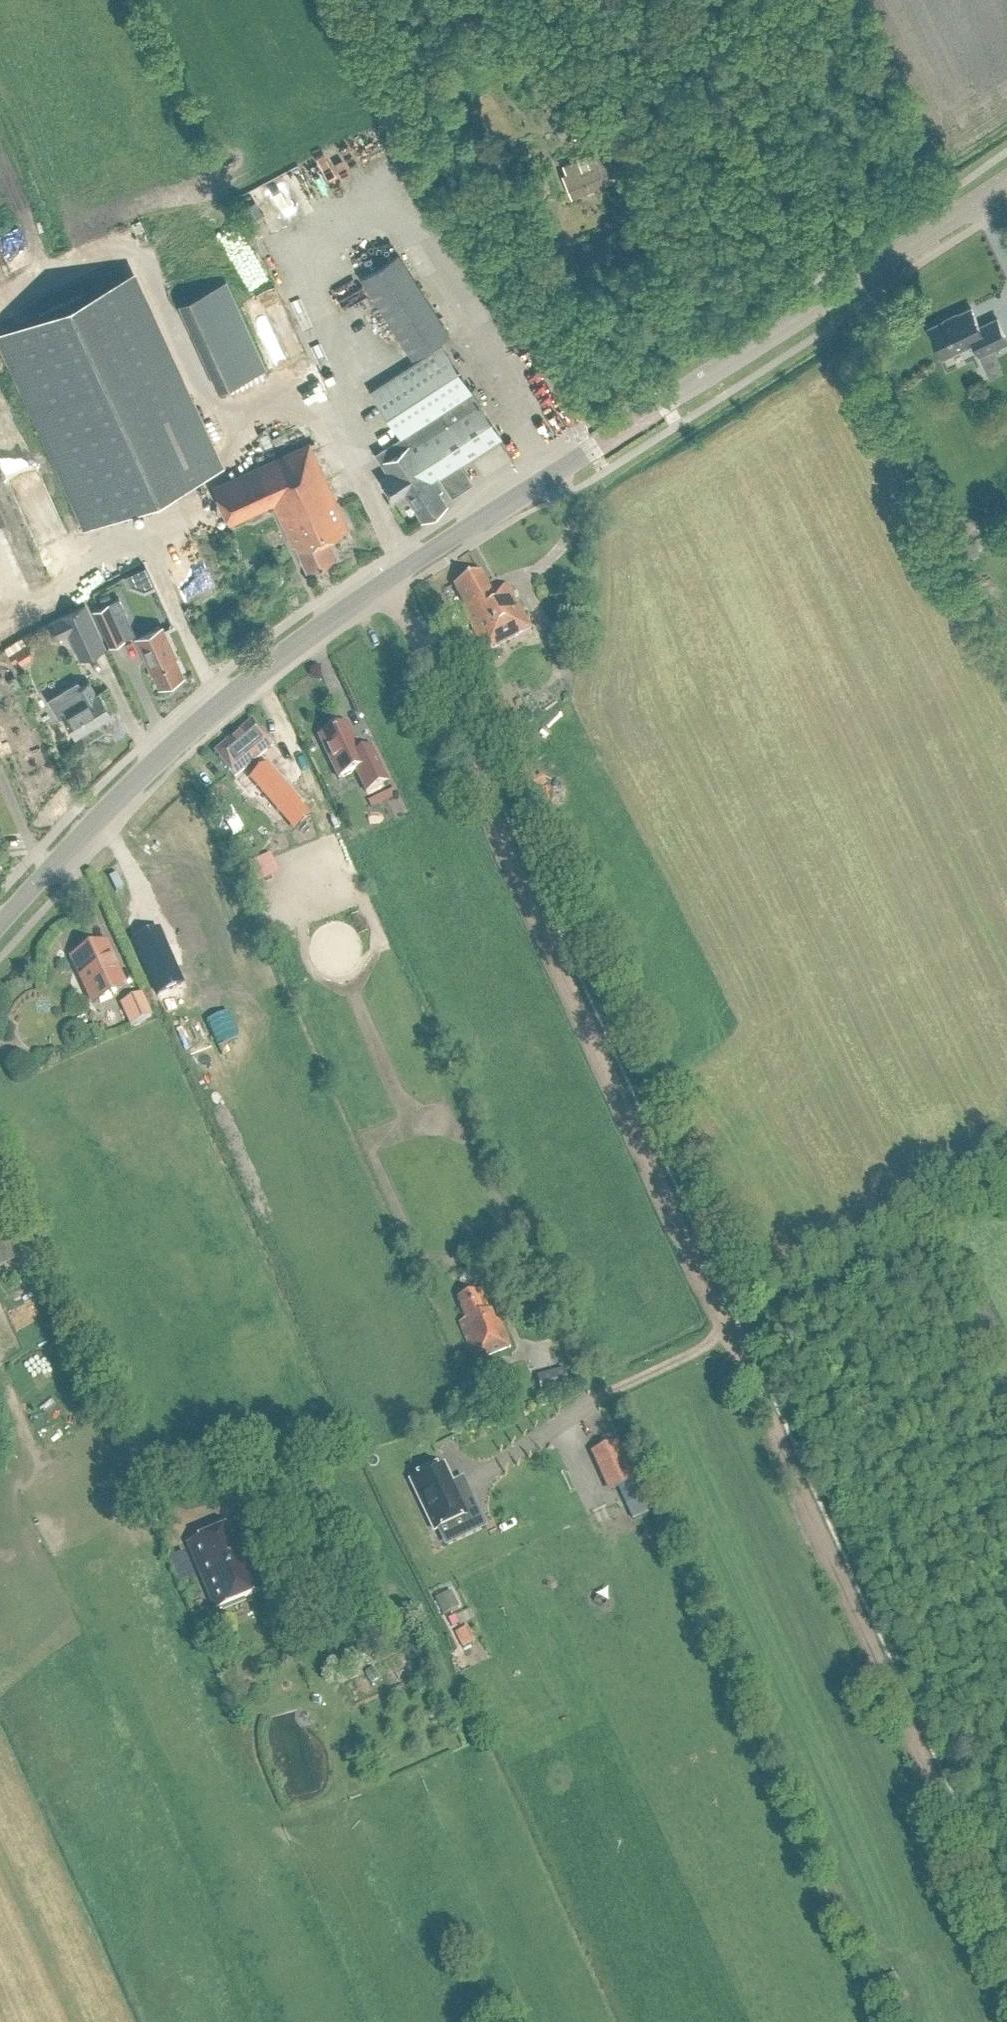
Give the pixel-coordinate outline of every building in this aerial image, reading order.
[(615,176),(607,157),(604,151),(593,156),(591,152),(577,158),(577,157),(561,163),(564,170),(560,171),(570,195),(615,176)] [(257,214),(241,219),(259,274),(276,269),(257,214)] [(360,274),(411,355),(448,331),(397,250),(360,274)] [(197,406),(133,270),(0,332),(0,352),(80,524),(221,459),(197,406)] [(264,367),(224,280),(178,301),(217,388),(264,367)] [(294,299),(281,305),(300,343),(313,336),(294,299)] [(1006,339),(1006,337),(997,316),(980,324),(971,305),(929,325),(943,354),(974,339),(980,352),(1006,339)] [(440,343),(369,388),(400,435),(405,431),(432,473),(435,470),(449,492),(469,478),(458,462),(499,435),(440,343)] [(7,447),(28,436),(24,428),(3,439),(7,447)] [(440,487),(432,473),(405,431),(400,435),(374,451),(387,470),(378,476),(392,497),(403,490),(420,517),(446,501),(438,488),(440,487)] [(72,530),(32,440),(12,448),(53,539),(72,530)] [(346,525),(308,440),(211,484),(228,522),(272,502),(291,543),(294,542),(306,567),(333,554),(325,534),(346,525)] [(491,597),(479,575),(452,589),(464,611),(461,613),(484,655),(530,631),(507,588),(491,597)] [(117,596),(94,607),(92,607),(108,643),(133,631),(117,596)] [(105,647),(91,616),(85,603),(45,621),(53,639),(67,633),(79,658),(105,647)] [(136,635),(158,684),(182,673),(161,624),(136,635)] [(17,658),(20,662),(32,655),(25,643),(7,654),(11,661),(17,658)] [(61,713),(74,734),(110,712),(97,690),(95,691),(88,679),(79,684),(76,679),(47,696),(58,715),(61,713)] [(234,779),(271,749),(251,725),(214,755),(234,779)] [(365,795),(387,785),(370,750),(358,756),(345,727),(318,740),(337,781),(355,773),(365,795)] [(297,805),(266,767),(249,781),(280,819),(297,805)] [(367,806),(370,812),(395,800),(392,793),(367,806)] [(124,992),(103,947),(73,961),(79,975),(77,979),(82,988),(86,989),(93,1006),(124,992)] [(151,1019),(140,998),(118,1008),(129,1030),(151,1019)] [(16,1261),(0,1228),(0,1268),(16,1261)] [(488,1313),(480,1292),(457,1302),(465,1323),(458,1325),(473,1363),(509,1349),(499,1322),(494,1324),(490,1313),(488,1313)] [(536,1379),(541,1399),(568,1393),(563,1373),(536,1379)] [(616,1445),(594,1456),(613,1495),(634,1485),(616,1445)] [(482,1522),(462,1480),(452,1485),(443,1467),(407,1484),(433,1536),(437,1534),(441,1542),(482,1522)] [(247,1560),(232,1527),(187,1548),(215,1613),(262,1591),(248,1560),(247,1560)] [(450,1600),(436,1606),(441,1617),(455,1611),(450,1600)] [(477,1602),(456,1612),(460,1621),(481,1610),(477,1602)] [(461,1650),(474,1643),(467,1629),(454,1635),(461,1650)]
